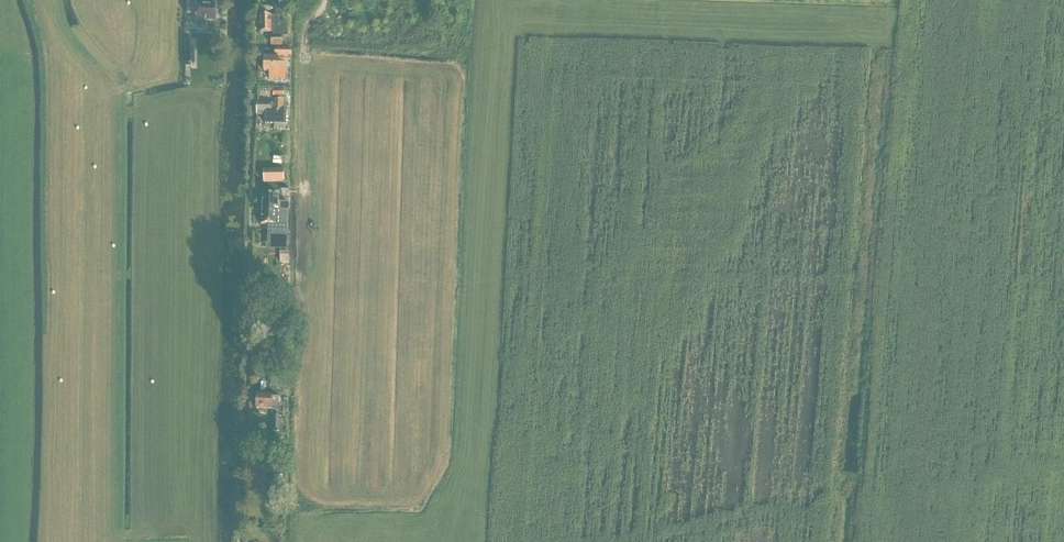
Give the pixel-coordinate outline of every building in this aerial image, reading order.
[(215,7),(196,6),(196,0),(187,0),(187,14),(195,14),(195,20),(196,20),(196,27),(206,27),(206,20),(215,21),(215,7)] [(280,15),(260,16),(261,32),(272,32),(272,36),(270,36),(270,45),(283,45),(283,36),(288,36),(287,22),(280,22),(280,15)] [(194,40),(185,40),(185,62),(194,62),(194,40)] [(280,59),(265,58),(264,72),(270,72),(270,79),(285,79),(286,66),(279,65),(280,59)] [(282,111),(283,99),(275,99),(275,104),(257,103),(257,114),(266,114),(266,124),(287,124),(287,111),(282,111)] [(285,182),(285,169),(264,170),(265,182),(285,182)] [(263,195),(262,209),(289,210),(289,203),(284,203),(284,204),(279,204),(279,195),(263,195)] [(289,210),(262,209),(261,224),(270,224),(270,229),(269,229),(268,237),(274,238),(273,243),(287,243),(288,218),(289,218),(289,210)] [(290,262),(290,250),(280,250),(280,262),(290,262)] [(281,352),(281,339),(273,339),(273,352),(281,352)] [(279,404),(279,397),(272,396),(257,395),(257,409),(272,409),(272,404),(279,404)] [(283,490),(283,476),(279,476),(279,470),(275,470),(275,460),(255,460),(254,472),(271,472),(271,481),(269,481),(269,490),(283,490)]
